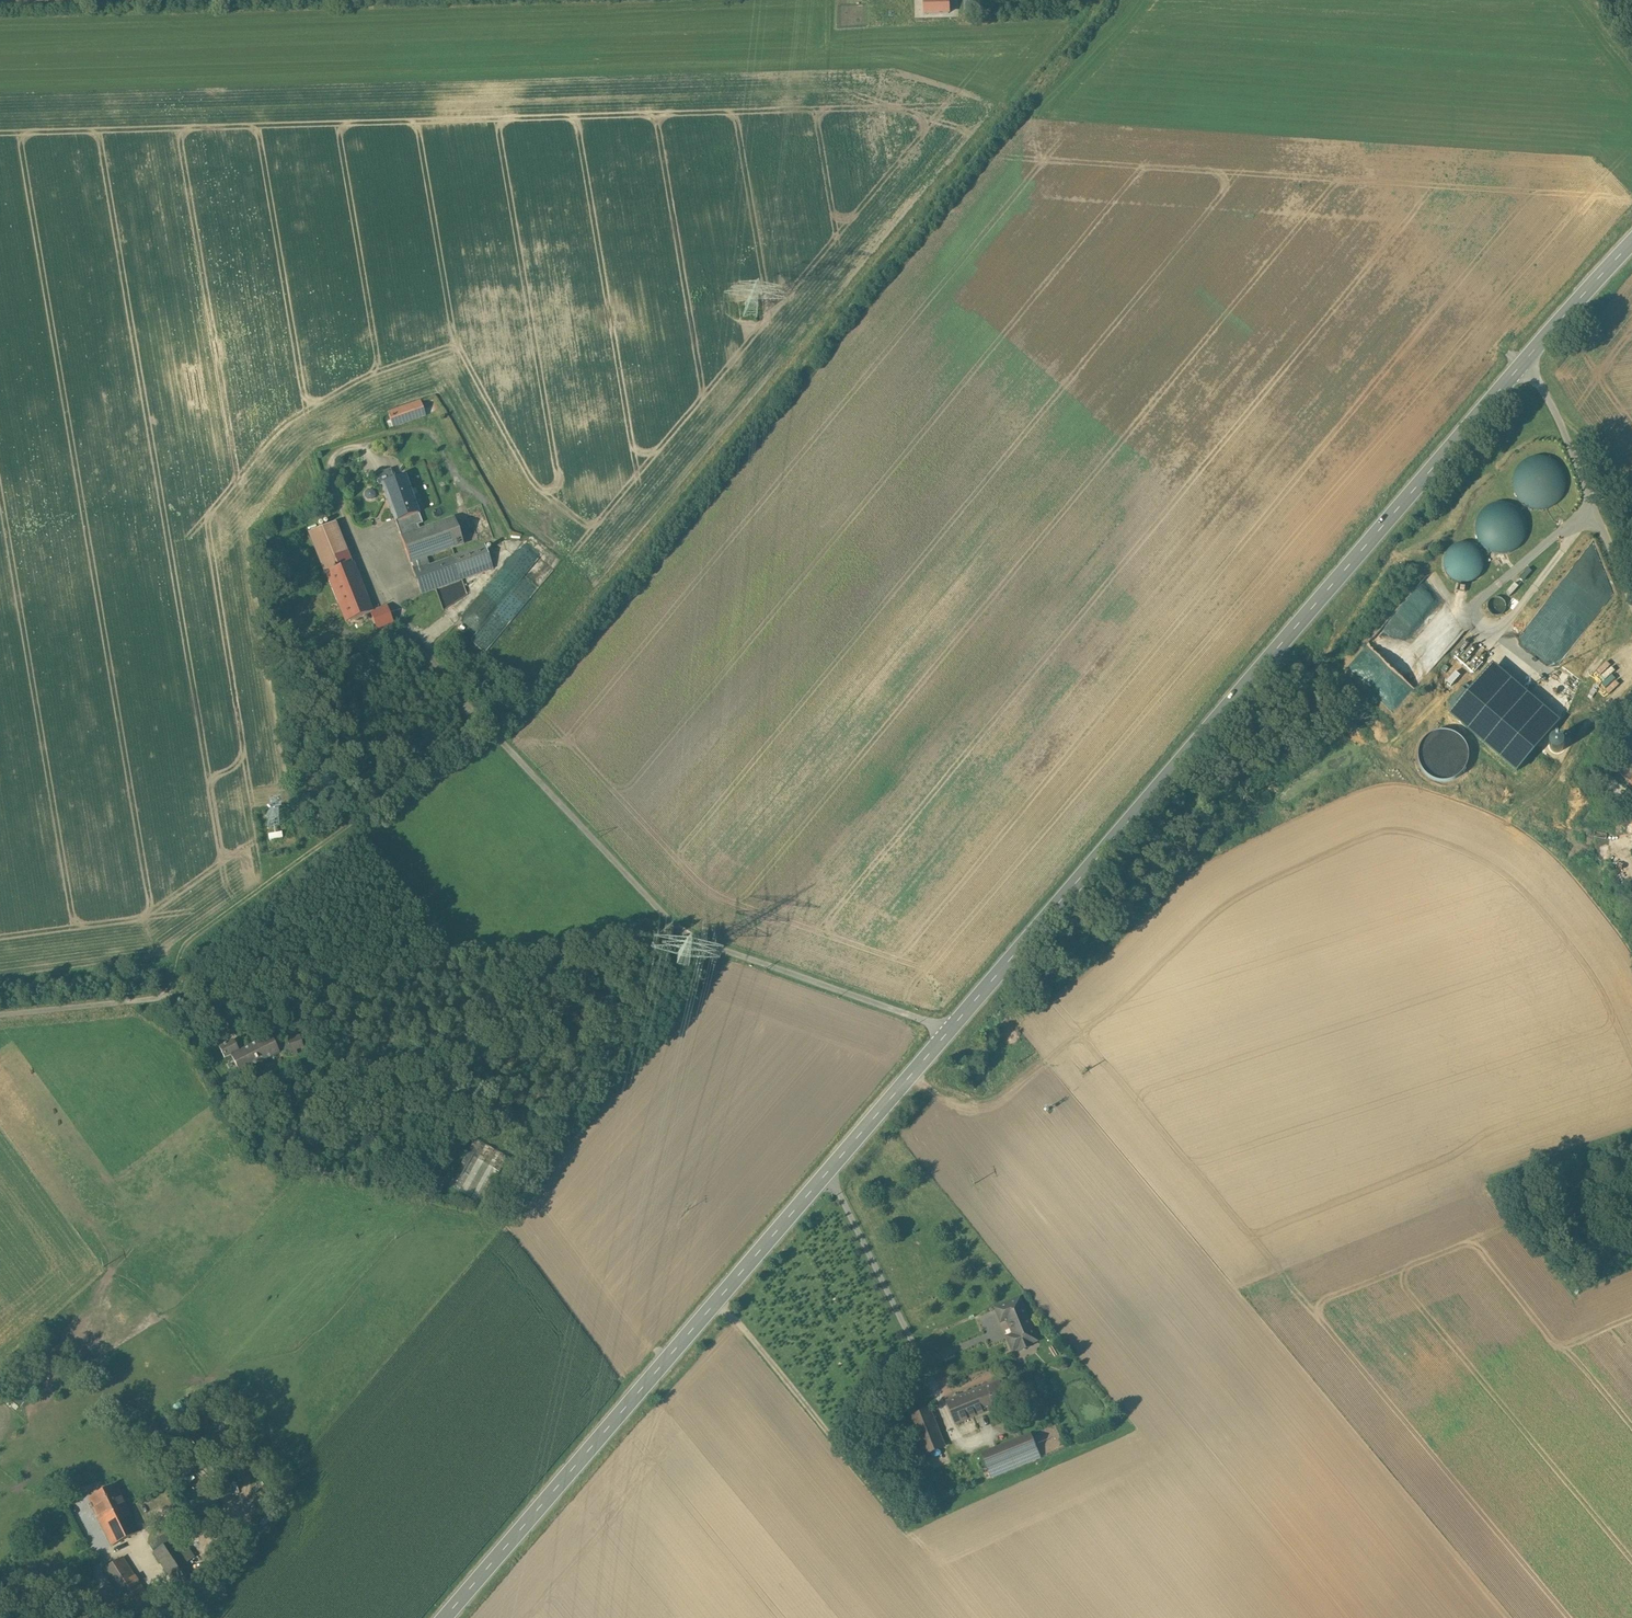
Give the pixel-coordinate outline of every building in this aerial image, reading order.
[(924,15),(951,15),(950,0),(923,0),(924,15)] [(962,10),(974,9),(974,0),(961,0),(962,10)] [(418,420),(411,402),(377,416),(385,434),(418,420)] [(1515,492),(1519,500),(1524,504),(1529,508),(1536,509),(1542,509),(1549,508),(1555,505),(1560,500),(1564,493),(1566,486),(1566,479),(1564,472),(1560,465),(1554,460),(1546,457),(1538,456),(1530,458),(1523,462),(1517,468),(1514,476),(1513,484),(1515,492)] [(413,518),(399,478),(372,487),(418,617),(458,602),(452,583),(484,571),(475,546),(456,553),(445,520),(411,533),(406,521),(413,518)] [(1518,548),(1523,542),(1526,535),(1527,528),(1526,521),(1523,514),(1518,508),(1512,504),(1505,502),(1497,502),(1490,505),(1484,508),(1479,514),(1476,521),(1475,528),(1476,535),(1479,542),(1484,548),(1490,552),(1497,554),(1505,554),(1512,552),(1518,548)] [(359,609),(330,525),(303,534),(332,618),(359,609)] [(1475,580),(1480,575),(1483,570),(1484,564),(1484,558),(1482,553),(1478,548),(1473,545),(1468,543),(1462,542),(1457,544),(1452,546),(1448,550),(1444,557),(1443,564),(1445,571),(1449,577),(1454,581),(1461,583),(1468,583),(1475,580)] [(1528,568),(1519,578),(1523,581),(1532,571),(1528,568)] [(1466,586),(1457,584),(1456,591),(1464,592),(1466,586)] [(509,593),(473,640),(487,651),(524,605),(509,593)] [(1470,643),(1465,639),(1451,655),(1456,659),(1470,643)] [(1469,772),(1475,735),(1434,728),(1428,766),(1440,768),(1438,775),(1455,778),(1456,770),(1469,772)] [(1614,767),(1631,785),(1631,748),(1614,767)] [(271,838),(287,835),(286,829),(269,833),(271,838)] [(1622,867),(1631,866),(1631,858),(1622,858),(1622,867)] [(601,995),(588,987),(581,996),(595,1005),(601,995)] [(626,1012),(618,1008),(614,1015),(622,1020),(626,1012)] [(300,1035),(287,1039),(290,1050),(291,1051),(297,1050),(304,1048),(300,1035)] [(274,1043),(270,1036),(257,1042),(239,1051),(232,1055),(241,1073),(279,1054),(274,1043)] [(287,1039),(274,1043),(279,1054),(290,1050),(287,1039)] [(233,1041),(219,1048),(225,1058),(232,1055),(239,1051),(233,1041)] [(508,1156),(474,1138),(449,1186),(481,1203),(508,1156)] [(1038,1338),(1020,1298),(1016,1300),(994,1310),(1001,1327),(1008,1324),(1013,1335),(1007,1337),(1012,1349),(1038,1338)] [(999,1401),(992,1385),(943,1405),(954,1431),(993,1414),(989,1405),(999,1401)] [(939,1449),(923,1410),(899,1421),(916,1460),(939,1449)] [(1031,1457),(1021,1435),(969,1457),(978,1478),(1031,1457)] [(964,1484),(954,1459),(913,1477),(923,1501),(964,1484)] [(126,1506),(115,1485),(89,1498),(113,1545),(139,1532),(126,1506)] [(217,1505),(217,1499),(215,1494),(212,1490),(207,1488),(201,1488),(197,1489),(194,1491),(191,1495),(190,1499),(190,1505),(192,1510),(197,1514),(203,1515),(209,1514),(214,1510),(217,1505)] [(183,1568),(168,1544),(155,1553),(169,1577),(183,1568)] [(133,1617),(152,1604),(122,1558),(103,1570),(133,1617)]
